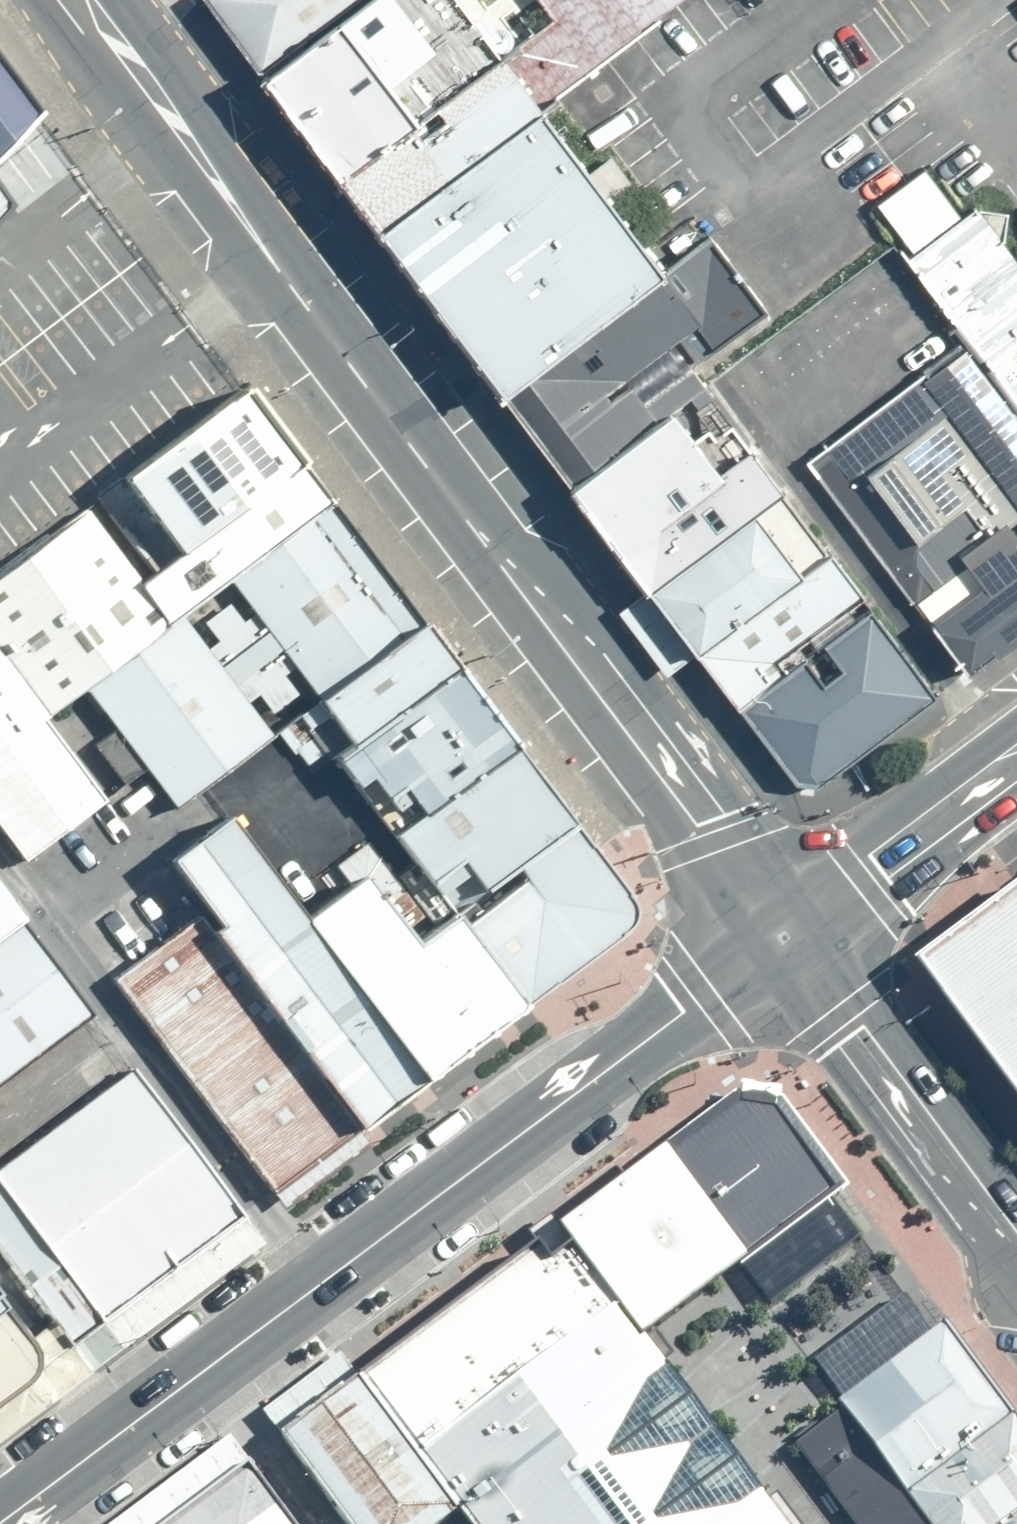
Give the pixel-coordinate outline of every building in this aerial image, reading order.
[(259,70),(354,0),(207,0),(259,70)] [(259,70),(377,228),(541,106),(462,0),(354,0),(259,70)] [(15,101),(0,80),(0,122),(15,101)] [(541,106),(377,228),(505,399),(669,277),(541,106)] [(947,180),(863,242),(926,326),(1016,448),(1016,274),(984,230),(947,180)] [(1016,274),(1016,205),(984,230),(1016,274)] [(669,277),(505,399),(569,484),(657,418),(634,386),(757,294),(718,241),(669,277)] [(1016,593),(1016,448),(926,326),(769,442),(931,657),(1016,593)] [(657,418),(569,484),(727,696),(870,590),(712,377),(657,418)] [(276,458),(218,380),(89,477),(147,554),(276,458)] [(392,611),(295,481),(189,559),(286,689),(392,611)] [(0,538),(0,676),(19,701),(52,676),(145,607),(59,493),(0,538)] [(953,700),(870,590),(727,696),(811,805),(953,700)] [(231,720),(145,607),(52,676),(138,790),(231,720)] [(425,655),(392,611),(286,689),(319,734),(425,655)] [(543,811),(425,655),(319,734),(309,741),(427,898),(543,811)] [(0,676),(0,838),(78,779),(19,701),(0,676)] [(161,898),(329,1121),(400,1067),(279,907),(198,799),(127,853),(161,898)] [(423,907),(492,998),(615,907),(543,811),(427,898),(420,903),(423,907)] [(279,907),(400,1067),(492,998),(423,907),(381,939),(329,869),(279,907)] [(928,960),(1016,1076),(1016,896),(928,960)] [(161,898),(80,959),(247,1182),(329,1121),(161,898)] [(53,996),(0,925),(0,1035),(53,996)] [(93,1050),(0,1120),(0,1207),(74,1306),(210,1205),(93,1050)] [(709,1068),(642,1121),(731,1236),(818,1169),(741,1072),(709,1068)] [(642,1121),(529,1202),(615,1318),(731,1236),(642,1121)] [(324,1351),(426,1487),(454,1523),(766,1523),(615,1318),(604,1303),(529,1202),(324,1351)] [(944,1324),(934,1331),(905,1295),(812,1365),(842,1405),(791,1442),(851,1523),(1001,1523),(1016,1513),(1016,1423),(944,1324)] [(0,1323),(0,1361),(18,1347),(0,1323)] [(244,1411),(330,1523),(377,1523),(426,1487),(324,1351),(244,1411)] [(225,1443),(120,1523),(296,1523),(225,1443)]
